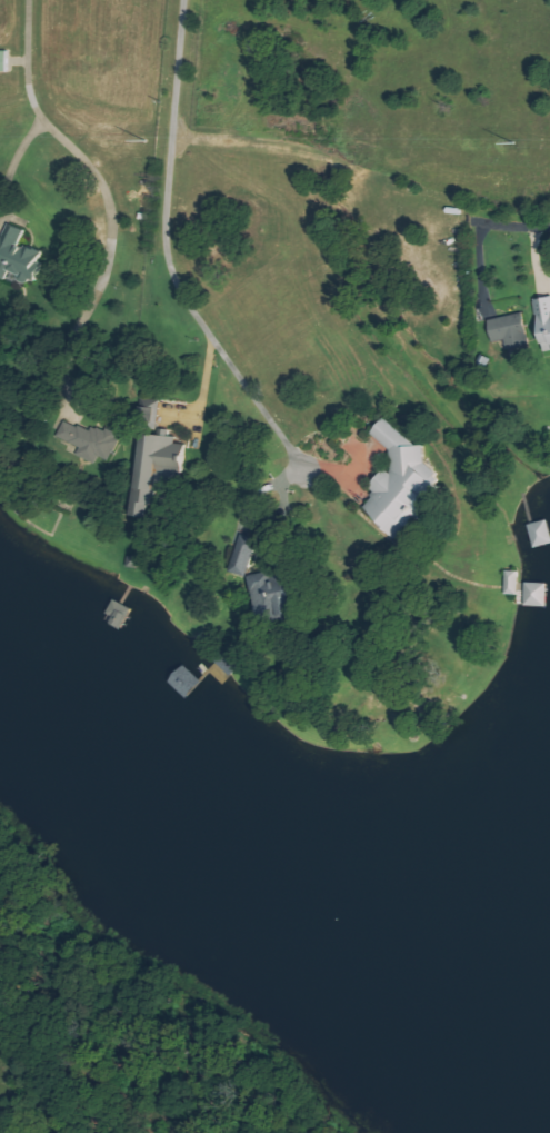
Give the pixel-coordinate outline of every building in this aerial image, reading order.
[(10,51),(0,51),(0,72),(10,72),(10,51)] [(21,243),(26,231),(9,223),(0,244),(0,276),(8,280),(11,271),(21,276),(20,279),(35,285),(48,255),(21,243)] [(537,300),(545,352),(549,351),(549,298),(537,300)] [(494,342),(507,340),(509,350),(518,349),(518,347),(530,345),(525,313),(491,319),(494,342)] [(445,477),(423,459),(429,453),(387,418),(373,435),(401,459),(390,472),(388,470),(372,489),(377,494),(364,509),(396,536),(445,477)] [(59,438),(83,448),(79,456),(98,464),(101,457),(110,461),(121,436),(95,425),(92,431),(66,420),(59,438)] [(144,435),(137,518),(156,519),(160,471),(184,473),(186,445),(177,444),(177,437),(144,435)] [(549,520),(530,525),(536,549),(549,545),(549,523),(549,520)] [(233,573),(251,577),(259,539),(241,535),(233,573)] [(520,595),(520,571),(508,571),(507,595),(520,595)] [(295,581),(274,583),(273,573),(254,575),(259,621),(299,616),(295,581)] [(549,607),(549,583),(527,583),(527,607),(549,607)] [(170,682),(188,700),(204,682),(186,665),(170,682)]
